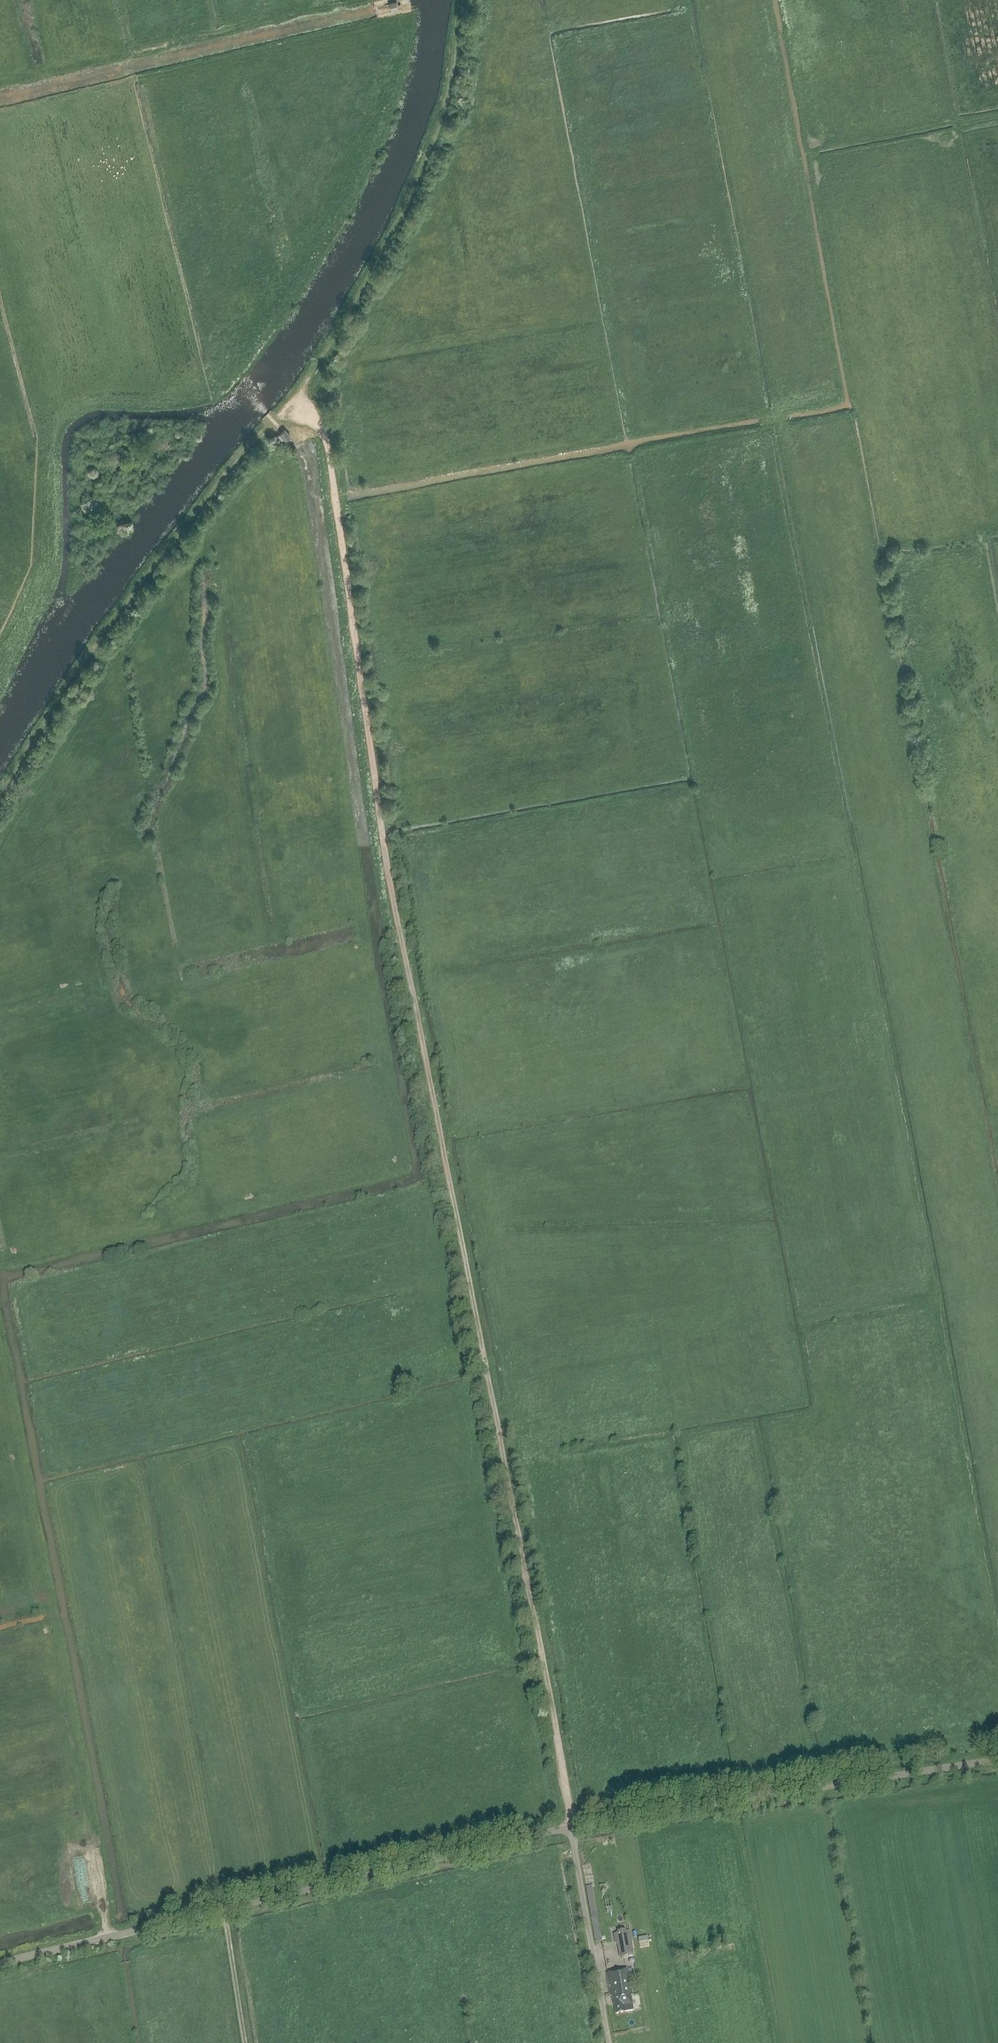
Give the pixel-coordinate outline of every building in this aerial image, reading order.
[(285,440),(290,436),(285,430),(280,435),(285,440)] [(599,1915),(593,1916),(596,1931),(602,1930),(599,1915)] [(619,1955),(634,1952),(630,1932),(626,1932),(626,1929),(617,1931),(617,1934),(613,1935),(615,1944),(617,1944),(619,1955)] [(625,2013),(625,2012),(634,2011),(631,1995),(633,1995),(628,1969),(606,1973),(610,1996),(612,1996),(615,2015),(625,2013)]
